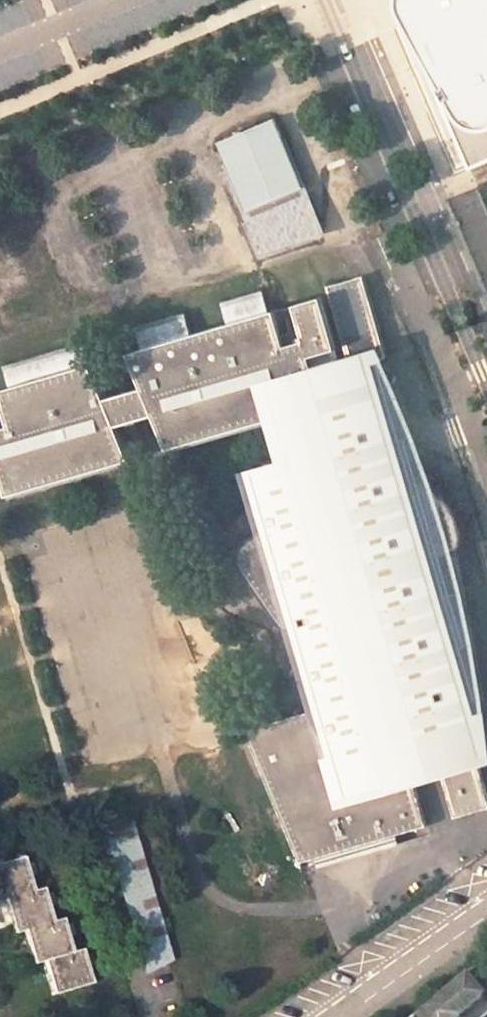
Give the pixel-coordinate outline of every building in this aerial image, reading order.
[(471,169),(486,162),(486,0),(400,0),(400,5),(471,169)] [(0,64),(0,89),(11,86),(7,63),(0,64)] [(278,119),(223,141),(253,211),(307,188),(278,119)] [(286,211),(292,225),(264,237),(269,249),(324,225),(307,188),(253,211),(257,222),(285,210),(286,211)] [(285,210),(257,222),(264,237),(292,225),(286,211),(285,210)] [(280,371),(348,350),(355,348),(357,358),(394,348),(370,266),(334,276),(351,333),(343,336),(329,285),(304,292),(313,326),(294,332),(283,298),(276,300),(268,278),(228,290),(234,312),(186,327),(179,305),(130,318),(136,339),(127,342),(139,375),(155,406),(168,441),(291,405),(280,371)] [(103,386),(91,354),(86,354),(79,334),(0,357),(0,358),(7,382),(0,383),(10,418),(0,421),(0,457),(9,486),(131,451),(117,417),(103,386)] [(303,627),(322,693),(318,694),(314,699),(313,705),(314,707),(249,727),(304,861),(432,822),(413,755),(442,748),(462,813),(486,807),(486,763),(480,737),(486,735),(486,728),(436,552),(413,475),(385,379),(375,382),(370,369),(353,373),(348,350),(280,371),(291,405),(309,463),(259,478),(274,530),(303,627)] [(155,406),(139,375),(103,386),(117,417),(155,406)] [(413,475),(436,552),(441,550),(443,550),(443,549),(444,550),(444,549),(457,549),(461,546),(467,539),(469,534),(470,525),(462,505),(454,492),(449,487),(426,474),(419,473),(413,475)] [(303,627),(274,530),(264,529),(260,530),(251,537),(246,544),(244,554),(245,561),(285,619),(286,620),(293,625),(299,627),(303,627)] [(108,830),(145,967),(170,960),(132,823),(108,830)] [(44,886),(35,889),(24,854),(0,861),(0,898),(5,897),(15,930),(25,927),(34,961),(43,958),(53,993),(93,981),(84,947),(74,950),(64,916),(53,919),(44,886)] [(474,974),(424,1016),(467,1016),(486,1000),(486,965),(474,974)]
